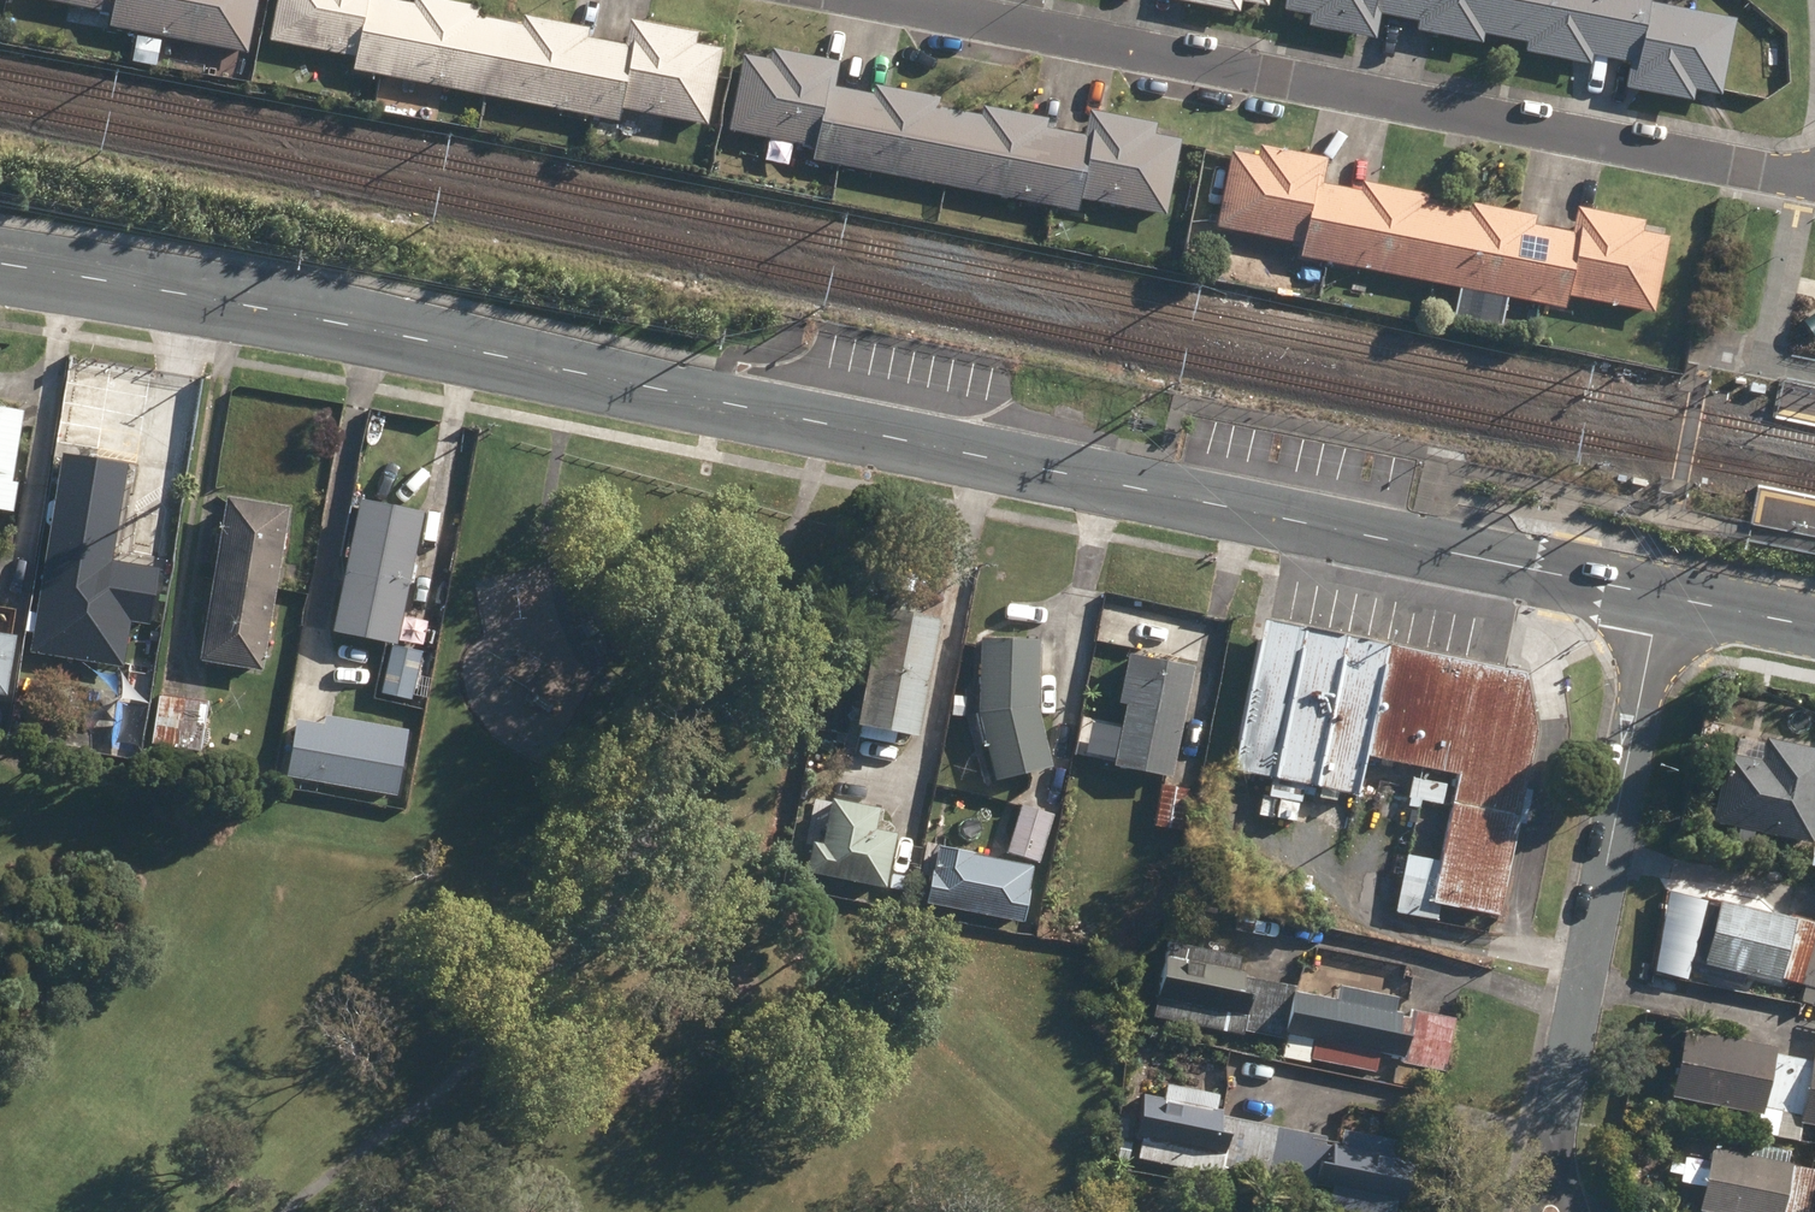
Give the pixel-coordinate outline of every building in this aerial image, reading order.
[(141,0),(41,0),(113,14),(111,27),(135,32),(141,0)] [(135,32),(249,54),(260,0),(141,0),(135,32)] [(395,3),(382,0),(279,0),(270,41),(359,59),(356,70),(381,74),(395,3)] [(395,3),(381,74),(486,96),(501,23),(481,19),(483,9),(434,0),(416,0),(415,6),(395,3)] [(1173,1),(1241,14),(1243,2),(1270,7),(1271,0),(1173,0),(1173,1)] [(1285,10),(1313,16),(1311,27),(1378,40),(1383,15),(1400,19),(1403,0),(1288,0),(1285,10)] [(1400,19),(1420,22),(1419,31),(1485,45),(1487,35),(1505,38),(1513,0),(1403,0),(1400,19)] [(1505,38),(1530,44),(1528,54),(1592,66),(1594,56),(1612,60),(1624,0),(1513,0),(1505,38)] [(1612,60),(1633,64),(1628,89),(1695,103),(1698,91),(1724,97),(1740,22),(1651,3),(1652,0),(1624,0),(1612,60)] [(524,28),(501,23),(486,96),(592,117),(607,43),(589,39),(590,30),(525,17),(524,28)] [(627,47),(607,43),(592,117),(620,122),(623,109),(709,126),(724,51),(697,46),(699,34),(633,21),(627,47)] [(840,168),(854,92),(837,89),(842,63),(773,50),(772,61),(744,57),(730,133),(817,149),(814,163),(840,168)] [(874,96),(854,92),(840,168),(946,187),(960,113),(940,109),(941,99),(876,87),(874,96)] [(983,118),(960,113),(946,187),(1052,207),(1065,133),(1049,130),(1051,120),(985,108),(983,118)] [(1086,137),(1065,133),(1052,207),(1081,213),(1083,201),(1169,217),(1183,140),(1157,136),(1159,125),(1091,112),(1086,137)] [(1328,263),(1342,189),(1325,186),(1329,161),(1262,147),(1260,158),(1234,153),(1219,228),(1306,245),(1303,258),(1328,263)] [(1362,192),(1342,189),(1328,263),(1434,284),(1449,210),(1427,206),(1429,196),(1364,184),(1362,192)] [(1472,215),(1449,210),(1434,284),(1540,305),(1555,230),(1536,227),(1539,217),(1474,204),(1472,215)] [(1575,234),(1555,230),(1540,305),(1567,310),(1570,297),(1657,314),(1671,238),(1647,233),(1648,222),(1580,209),(1575,234)] [(1808,345),(1814,340),(1814,314),(1796,327),(1808,345)] [(13,514),(18,484),(13,483),(25,413),(0,409),(0,511),(13,514)] [(39,595),(110,606),(132,466),(62,455),(39,595)] [(201,662),(263,672),(283,552),(287,553),(289,537),(286,536),(290,511),(228,500),(201,662)] [(333,633),(396,647),(410,585),(414,586),(417,568),(414,567),(426,515),(363,502),(355,534),(352,533),(345,558),(350,559),(333,633)] [(114,667),(148,673),(169,537),(131,531),(113,643),(118,643),(114,667)] [(858,739),(895,746),(898,733),(921,738),(945,622),(918,617),(922,597),(889,591),(884,614),(867,611),(866,613),(851,610),(843,649),(875,656),(858,739)] [(1398,913),(1439,922),(1440,919),(1443,906),(1501,918),(1539,734),(1528,677),(1269,623),(1265,643),(1238,773),(1306,786),(1302,804),(1298,803),(1292,832),(1317,837),(1324,801),(1338,804),(1340,793),(1361,797),(1363,789),(1369,758),(1464,777),(1446,863),(1418,858),(1409,856),(1398,913)] [(44,649),(62,651),(65,630),(47,627),(44,649)] [(7,700),(18,640),(0,637),(0,699),(7,700)] [(982,727),(996,784),(1055,770),(1041,709),(1042,643),(984,642),(982,727)] [(382,693),(413,701),(424,655),(393,647),(382,693)] [(1117,767),(1174,779),(1188,710),(1215,716),(1223,675),(1131,656),(1122,704),(1130,706),(1117,767)] [(152,746),(201,754),(209,704),(160,696),(152,746)] [(413,729),(324,716),(299,727),(292,776),(404,792),(413,729)] [(1737,853),(1739,843),(1755,846),(1757,833),(1814,845),(1814,750),(1767,741),(1763,763),(1729,756),(1710,847),(1737,853)] [(1411,800),(1444,806),(1448,788),(1414,782),(1411,800)] [(1156,828),(1184,832),(1190,791),(1162,787),(1156,828)] [(808,874),(886,891),(898,836),(877,832),(881,811),(834,802),(824,846),(814,844),(808,874)] [(1009,856),(1041,865),(1054,818),(1023,808),(1009,856)] [(940,846),(930,899),(1024,918),(1034,865),(959,850),(961,844),(942,840),(940,846)] [(1218,857),(1230,862),(1235,849),(1223,845),(1218,857)] [(895,897),(911,900),(914,884),(898,881),(895,897)] [(1045,899),(1061,902),(1065,886),(1049,882),(1045,899)] [(1782,983),(1783,981),(1807,987),(1814,957),(1814,924),(1799,919),(1798,922),(1723,903),(1707,965),(1782,983)] [(1170,943),(1155,1019),(1245,1037),(1246,1034),(1265,1038),(1276,978),(1259,975),(1258,981),(1246,979),(1248,973),(1241,972),(1244,958),(1170,943)] [(1807,987),(1803,1004),(1814,1007),(1814,957),(1807,987)] [(1276,978),(1265,1038),(1261,1051),(1284,1055),(1283,1060),(1312,1066),(1314,1061),(1378,1073),(1382,1056),(1406,1060),(1405,1064),(1446,1072),(1457,1022),(1412,1013),(1410,1020),(1404,1019),(1404,1015),(1399,1014),(1401,1001),(1342,989),(1340,1002),(1297,994),(1298,988),(1293,987),(1294,982),(1276,978)] [(1784,1115),(1794,1060),(1779,1057),(1780,1050),(1687,1032),(1675,1099),(1765,1116),(1766,1111),(1784,1115)] [(1794,1060),(1784,1115),(1782,1127),(1791,1129),(1793,1116),(1804,1119),(1803,1126),(1814,1128),(1814,1064),(1794,1060)] [(1398,1086),(1415,1089),(1419,1072),(1401,1069),(1398,1086)] [(1221,1097),(1151,1082),(1138,1140),(1144,1141),(1140,1160),(1224,1178),(1224,1173),(1269,1183),(1280,1129),(1225,1118),(1226,1114),(1218,1113),(1221,1097)] [(1269,1183),(1317,1193),(1318,1188),(1335,1191),(1331,1210),(1343,1211),(1398,1211),(1400,1202),(1407,1204),(1416,1161),(1395,1157),(1398,1144),(1345,1132),(1343,1146),(1335,1145),(1334,1147),(1328,1146),(1329,1139),(1280,1129),(1269,1183)] [(1120,1161),(1130,1163),(1133,1146),(1123,1144),(1120,1161)] [(1791,1154),(1754,1147),(1753,1158),(1714,1150),(1702,1211),(1809,1211),(1814,1180),(1814,1171),(1789,1166),(1791,1154)]
